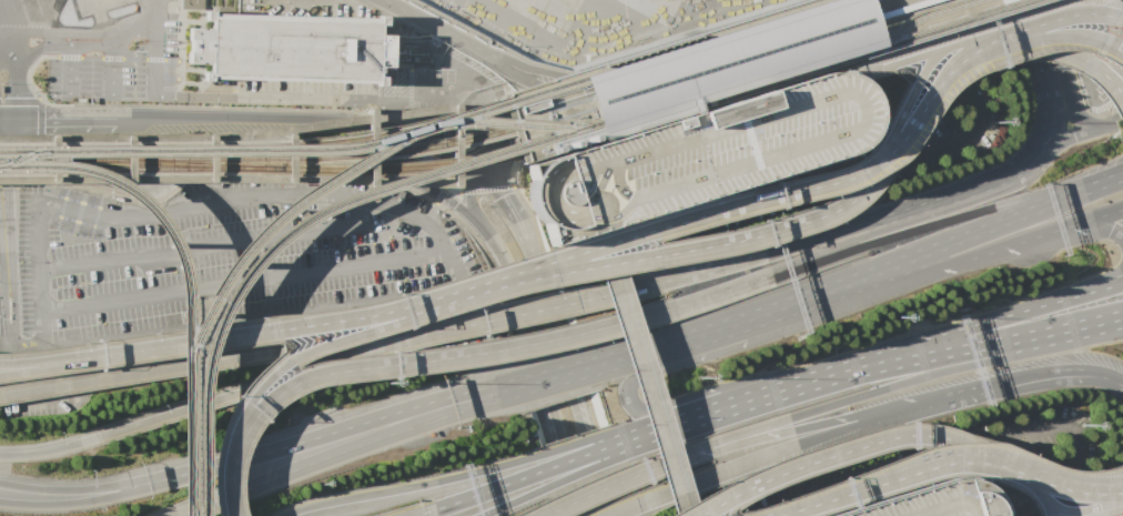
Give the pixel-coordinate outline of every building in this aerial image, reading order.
[(180,9),(180,0),(201,0),(201,9),(180,9)] [(503,93),(801,0),(1019,0),(878,43),(689,103),(685,104),(688,113),(525,164),(518,143),(513,123),(506,103),(503,93)] [(211,16),(211,10),(204,10),(203,19),(209,19),(209,27),(186,27),(185,62),(209,62),(209,71),(202,71),(202,79),(209,79),(209,73),(375,77),(375,84),(382,84),(383,75),(376,75),(376,65),(389,65),(391,34),(377,33),(378,24),(384,24),(384,14),(376,14),(376,20),(236,17),(211,16)] [(525,164),(528,178),(526,185),(526,193),(527,203),(530,210),(536,216),(542,222),(548,244),(598,230),(846,154),(854,149),(862,141),(868,132),(872,122),(873,112),(871,101),(867,90),(861,83),(854,78),(849,74),(840,71),(830,71),(819,73),(692,112),(688,113),(525,164)] [(999,515),(995,504),(990,495),(982,486),(972,480),(961,478),(952,478),(943,480),(828,515),(999,515)]
